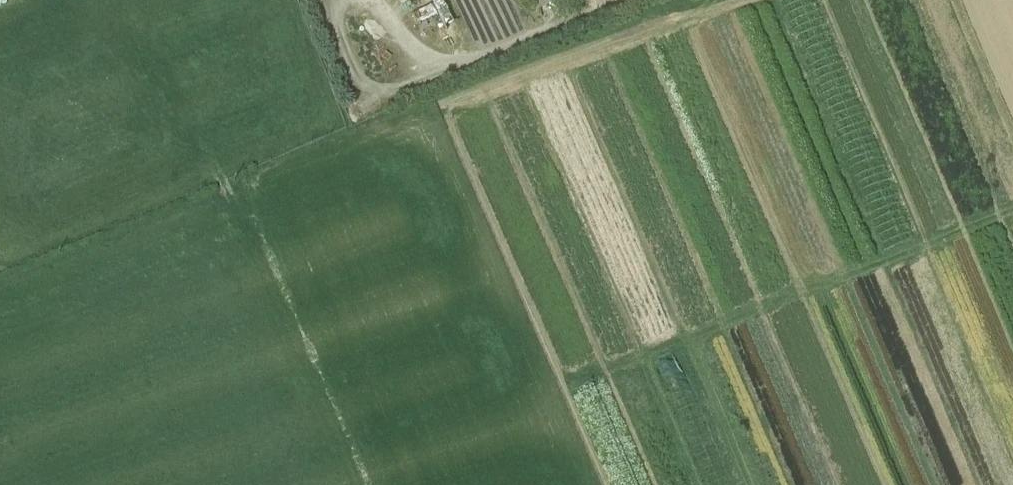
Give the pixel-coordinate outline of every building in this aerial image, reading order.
[(423,41),(455,25),(442,0),(440,0),(410,15),(423,41)] [(537,11),(561,0),(532,0),(537,11)]
